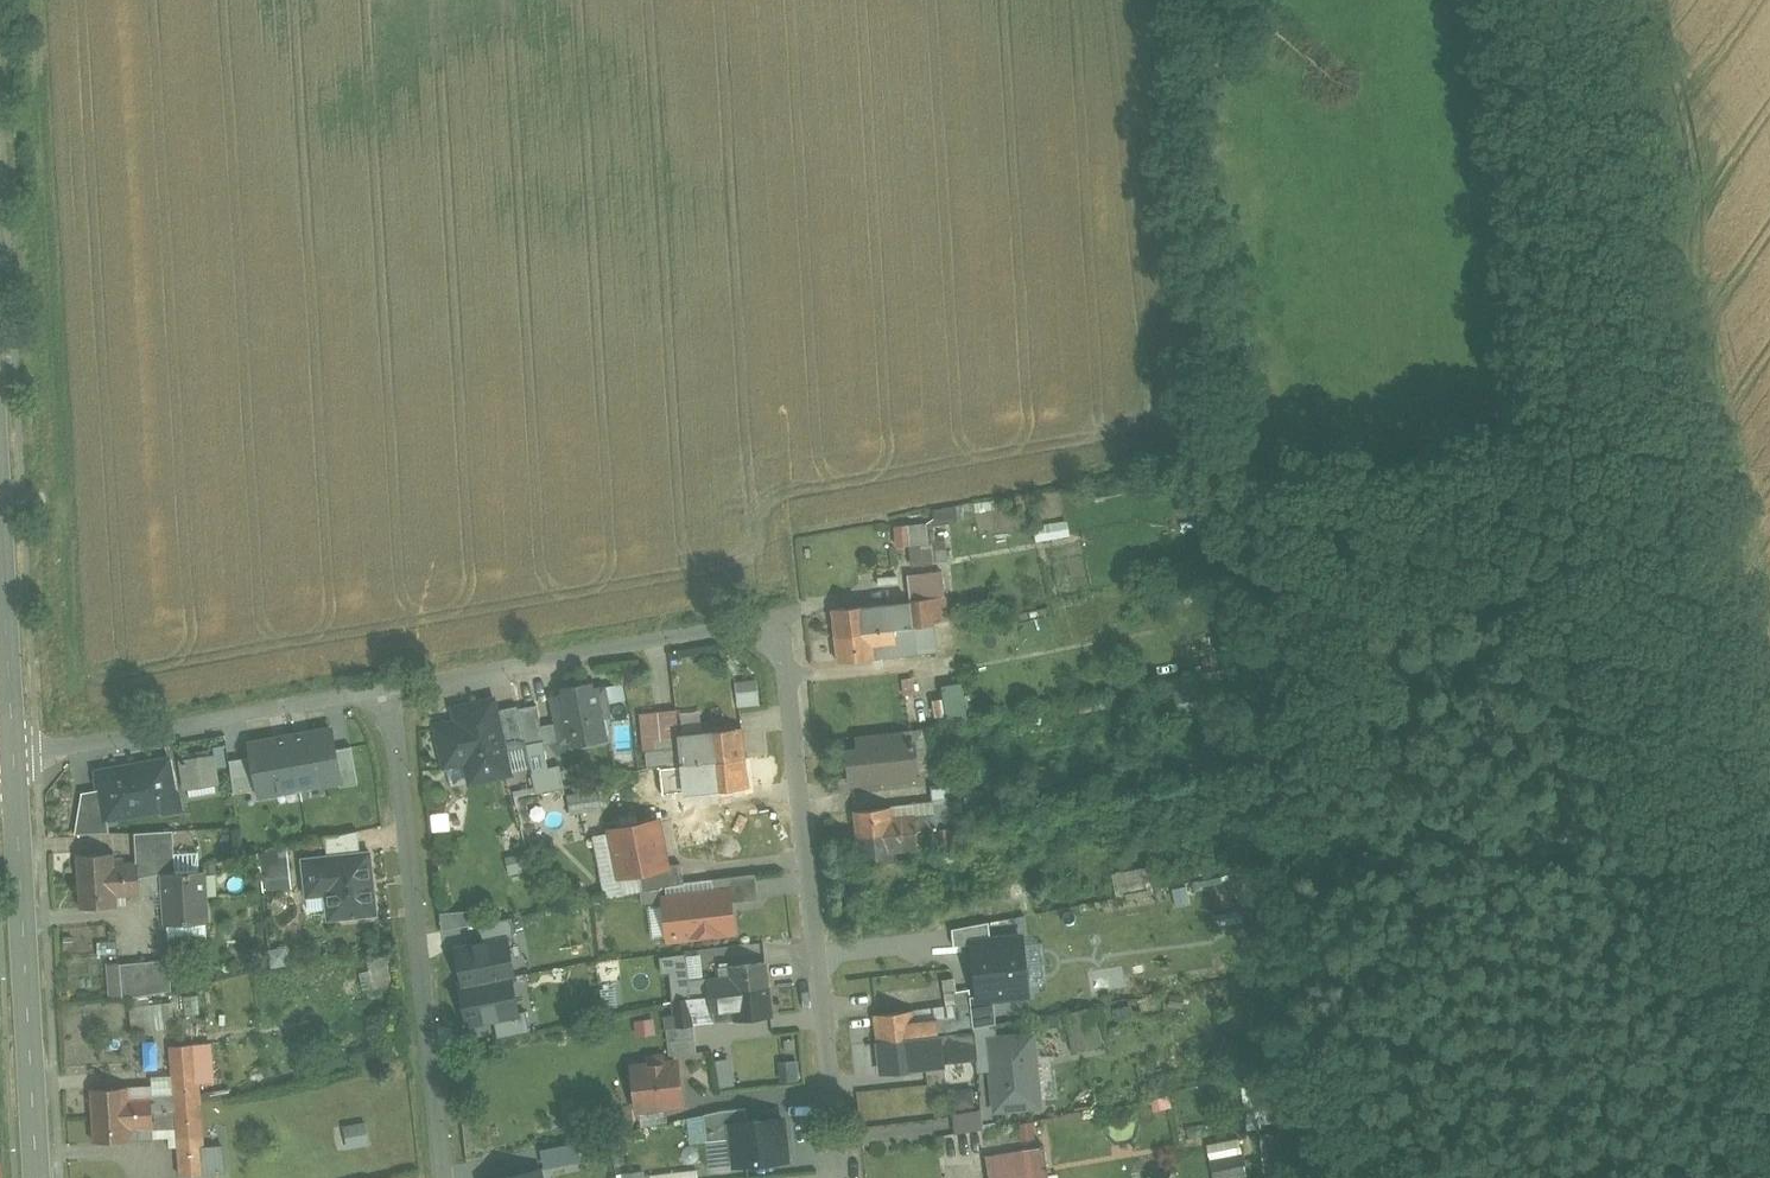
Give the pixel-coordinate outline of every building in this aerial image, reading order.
[(954,519),(953,506),(931,507),(931,520),(954,519)] [(928,522),(898,525),(900,546),(913,544),(930,542),(931,542),(928,522)] [(930,542),(913,544),(915,564),(936,561),(933,542),(931,542),(930,542)] [(894,601),(835,608),(837,634),(935,624),(934,621),(949,619),(943,570),(909,574),(913,610),(895,612),(894,601)] [(935,624),(837,634),(840,661),(959,648),(955,618),(949,619),(934,621),(935,624)] [(730,680),(735,705),(758,701),(754,676),(730,680)] [(956,679),(936,683),(943,718),(963,714),(956,679)] [(593,681),(566,686),(567,693),(555,696),(560,721),(544,724),(546,736),(575,731),(577,742),(608,736),(604,715),(611,713),(606,686),(594,689),(593,681)] [(1194,725),(1194,688),(1167,688),(1167,725),(1194,725)] [(495,699),(458,707),(461,720),(440,725),(448,762),(463,759),(481,770),(482,777),(511,771),(507,750),(497,709),(495,699)] [(540,703),(521,706),(530,745),(547,742),(546,736),(544,724),(540,703)] [(520,704),(497,709),(507,750),(530,745),(521,706),(520,704)] [(742,730),(707,734),(708,744),(684,746),(686,763),(745,756),(742,730)] [(902,730),(860,735),(862,749),(904,744),(902,730)] [(333,736),(254,750),(255,759),(261,792),(263,800),(342,785),(336,751),(333,736)] [(862,749),(850,750),(853,782),(901,776),(900,770),(919,768),(916,743),(904,744),(862,749)] [(684,746),(649,750),(651,766),(668,765),(686,763),(684,746)] [(353,747),(336,751),(342,785),(344,792),(361,788),(353,747)] [(215,756),(186,761),(190,784),(219,779),(215,756)] [(686,763),(668,765),(670,782),(687,780),(688,790),(749,783),(746,756),(745,756),(686,763)] [(170,758),(100,770),(103,787),(108,817),(109,817),(164,807),(162,795),(164,793),(176,790),(170,758)] [(261,792),(255,759),(231,763),(236,796),(261,792)] [(441,768),(447,782),(461,776),(455,762),(441,768)] [(562,765),(535,771),(539,789),(566,784),(562,765)] [(668,765),(651,766),(655,803),(672,801),(670,782),(668,765)] [(961,782),(932,784),(934,801),(951,799),(951,800),(962,799),(961,782)] [(103,787),(84,791),(77,832),(112,830),(109,817),(108,817),(103,787)] [(176,790),(164,793),(162,795),(164,807),(166,813),(186,809),(182,789),(176,790)] [(951,799),(934,801),(935,812),(917,814),(919,830),(937,828),(954,826),(951,800),(951,799)] [(655,803),(641,804),(643,820),(659,819),(674,817),(672,801),(655,803)] [(934,801),(857,809),(859,836),(919,830),(917,814),(935,812),(934,801)] [(659,819),(613,828),(622,875),(641,871),(669,865),(668,864),(659,819)] [(954,826),(937,828),(939,845),(940,854),(963,851),(970,850),(967,825),(954,826)] [(937,828),(919,830),(920,847),(939,845),(937,828)] [(175,829),(137,831),(139,860),(141,860),(141,876),(166,871),(201,869),(200,851),(176,852),(175,829)] [(361,829),(328,836),(330,855),(363,851),(361,829)] [(919,830),(859,836),(862,863),(912,858),(912,848),(920,847),(919,830)] [(258,889),(287,887),(285,847),(256,848),(258,889)] [(330,855),(307,857),(305,857),(305,859),(306,859),(308,878),(307,878),(307,880),(310,880),(310,879),(327,877),(331,915),(331,917),(333,917),(333,916),(377,912),(379,912),(379,909),(372,852),(373,852),(373,850),(370,850),(363,851),(330,855)] [(116,851),(80,853),(81,880),(141,876),(141,860),(139,860),(138,860),(117,861),(116,851)] [(963,851),(940,854),(941,867),(965,865),(963,851)] [(669,865),(641,871),(645,889),(686,881),(682,861),(668,864),(669,865)] [(201,869),(166,871),(141,876),(142,893),(168,891),(169,922),(208,920),(205,869),(201,869)] [(757,872),(715,877),(716,891),(730,890),(732,900),(760,897),(757,872)] [(141,876),(81,880),(83,906),(119,905),(118,894),(142,893),(141,876)] [(706,894),(695,895),(696,896),(670,899),(670,906),(671,906),(669,910),(668,914),(669,919),(670,923),(673,926),(673,927),(674,936),(735,929),(732,900),(730,890),(716,891),(706,892),(706,894)] [(437,927),(463,923),(461,907),(434,911),(437,927)] [(483,942),(507,938),(515,936),(511,916),(479,922),(483,942)] [(466,985),(511,976),(515,976),(507,938),(483,942),(459,947),(466,985)] [(688,954),(662,957),(664,972),(672,971),(690,970),(688,954)] [(171,957),(122,962),(125,996),(174,989),(171,957)] [(767,960),(721,965),(722,975),(691,979),(690,970),(672,971),(675,1000),(676,1000),(676,998),(675,998),(711,993),(770,987),(767,960)] [(980,973),(943,978),(946,1003),(954,1002),(954,1005),(972,1003),(984,1001),(980,973)] [(518,1012),(511,976),(466,985),(463,986),(470,1021),(494,1017),(518,1012)] [(770,987),(711,993),(676,998),(676,1000),(678,1024),(696,1022),(694,1011),(716,1009),(717,1020),(773,1014),(770,987)] [(938,1017),(939,1033),(973,1026),(974,1026),(972,1003),(954,1005),(954,1002),(946,1003),(912,1009),(913,1019),(938,1017)] [(155,1003),(131,1006),(135,1031),(158,1028),(155,1003)] [(912,1009),(876,1013),(882,1067),(918,1063),(917,1052),(941,1049),(939,1033),(938,1017),(913,1019),(912,1009)] [(518,1012),(494,1017),(499,1037),(531,1030),(526,1010),(518,1012)] [(459,1024),(460,1038),(491,1036),(490,1021),(459,1024)] [(678,1024),(668,1025),(670,1039),(697,1036),(696,1022),(678,1024)] [(974,1026),(973,1026),(977,1056),(978,1071),(993,1070),(989,1038),(998,1038),(996,1022),(974,1026)] [(941,1049),(917,1052),(918,1063),(977,1056),(973,1026),(939,1033),(941,1049)] [(998,1038),(989,1038),(993,1070),(996,1107),(1038,1104),(1032,1035),(998,1038)] [(697,1036),(670,1039),(671,1053),(699,1050),(697,1036)] [(129,1086),(93,1088),(95,1114),(155,1111),(203,1100),(209,1100),(209,1093),(201,1093),(197,1042),(173,1044),(175,1067),(169,1068),(169,1075),(176,1075),(177,1093),(155,1094),(154,1084),(129,1086)] [(710,1057),(714,1085),(731,1083),(727,1054),(710,1057)] [(678,1060),(635,1064),(640,1107),(683,1102),(678,1060)] [(948,1085),(949,1109),(972,1108),(970,1084),(948,1085)] [(203,1100),(155,1111),(95,1114),(97,1141),(132,1139),(156,1137),(156,1127),(179,1126),(182,1174),(227,1171),(225,1144),(206,1146),(203,1100)] [(747,1106),(721,1109),(704,1113),(707,1139),(732,1137),(731,1123),(748,1121),(747,1106)] [(949,1111),(951,1130),(979,1128),(978,1109),(949,1111)] [(748,1121),(731,1123),(732,1137),(735,1164),(788,1158),(783,1117),(748,1121)] [(1020,1144),(1040,1140),(1036,1118),(1016,1122),(1020,1144)] [(363,1121),(341,1123),(343,1144),(365,1142),(363,1121)] [(1204,1141),(1205,1154),(1239,1151),(1237,1137),(1204,1141)] [(537,1164),(575,1160),(573,1141),(534,1145),(537,1164)] [(1027,1149),(990,1155),(992,1172),(1030,1167),(1027,1149)] [(1207,1156),(1208,1177),(1243,1177),(1242,1153),(1207,1156)] [(544,1166),(485,1177),(546,1177),(544,1166)] [(619,1177),(644,1177),(643,1168),(618,1170),(619,1177)]
